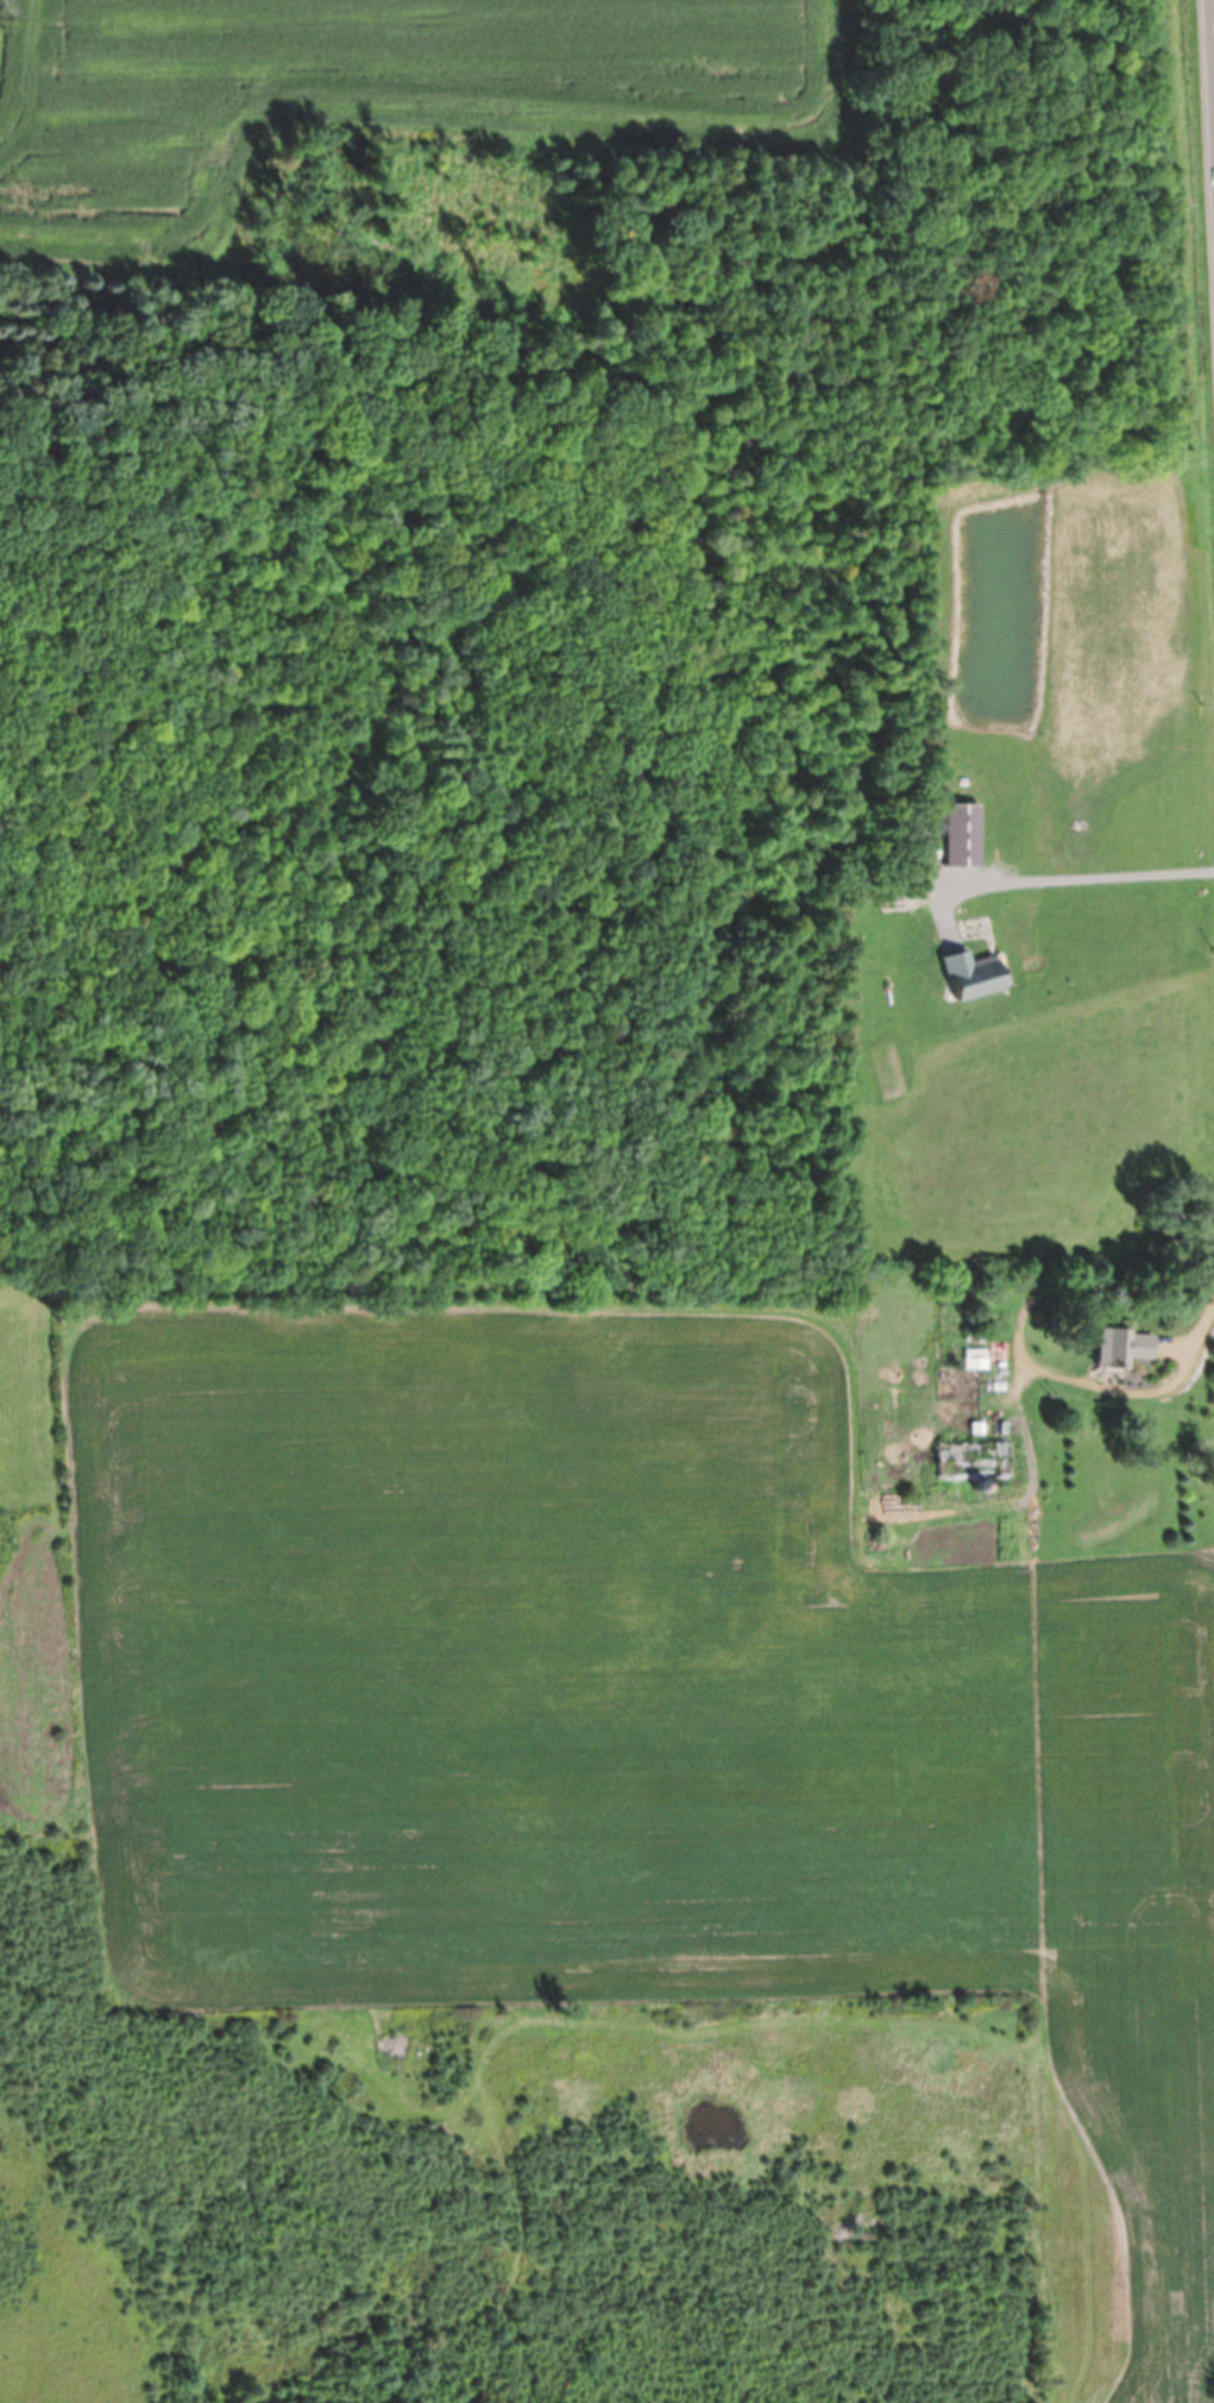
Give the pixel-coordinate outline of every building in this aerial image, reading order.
[(944,867),(980,867),(980,803),(944,803),(944,867)] [(1008,989),(1000,954),(970,961),(967,951),(940,958),(947,984),(957,982),(961,1000),(1008,989)] [(1099,1330),(1098,1368),(1132,1369),(1132,1358),(1155,1358),(1156,1332),(1099,1330)] [(988,1370),(988,1349),(965,1349),(965,1370),(988,1370)] [(943,1442),(943,1477),(1021,1477),(1021,1442),(943,1442)]
